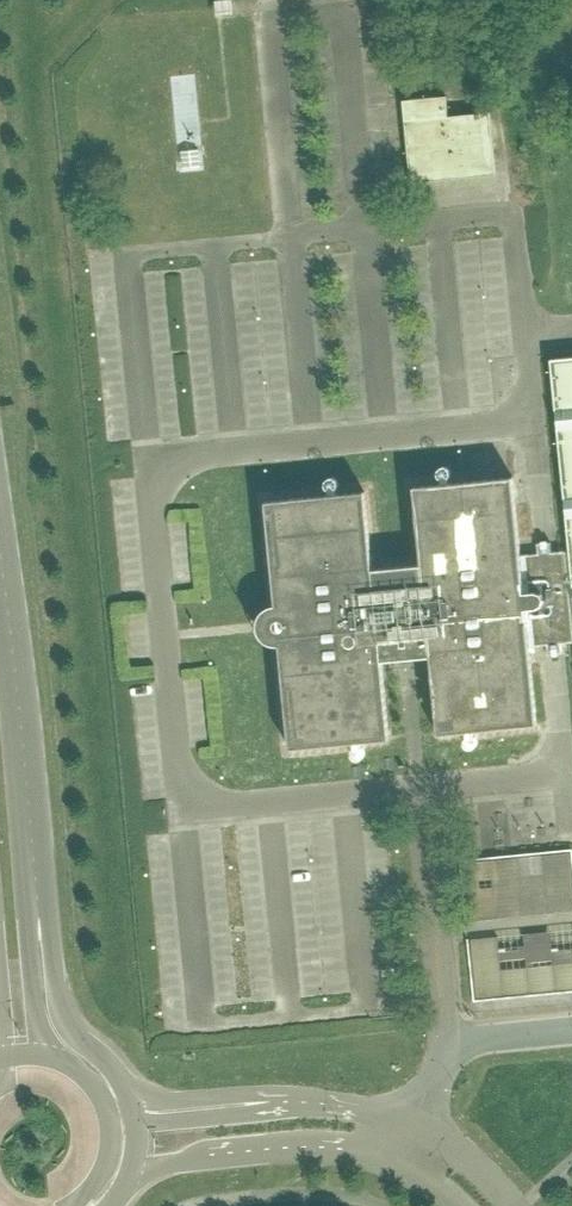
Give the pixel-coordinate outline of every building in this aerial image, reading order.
[(490,112),(448,116),(446,96),(403,100),(405,121),(412,183),(496,174),(490,112)] [(197,159),(195,140),(170,143),(173,163),(197,159)] [(571,577),(571,357),(551,359),(569,550),(571,577)] [(422,564),(373,569),(366,491),(266,501),(277,617),(266,618),(267,633),(279,632),(290,749),(390,739),(382,661),(431,657),(438,734),(538,724),(530,647),(547,645),(548,655),(563,654),(562,644),(571,643),(571,577),(569,550),(553,551),(552,541),(537,543),(538,553),(521,554),(514,477),(414,487),(422,564)] [(563,841),(507,845),(509,871),(517,870),(518,890),(546,887),(547,905),(568,903),(567,892),(566,892),(563,841)] [(289,904),(289,919),(306,918),(306,903),(289,904)] [(571,972),(571,929),(571,921),(510,926),(510,927),(467,930),(468,945),(512,941),(514,968),(522,967),(523,981),(554,978),(554,973),(571,972)] [(487,965),(466,966),(468,991),(502,989),(502,981),(488,982),(487,965)]
